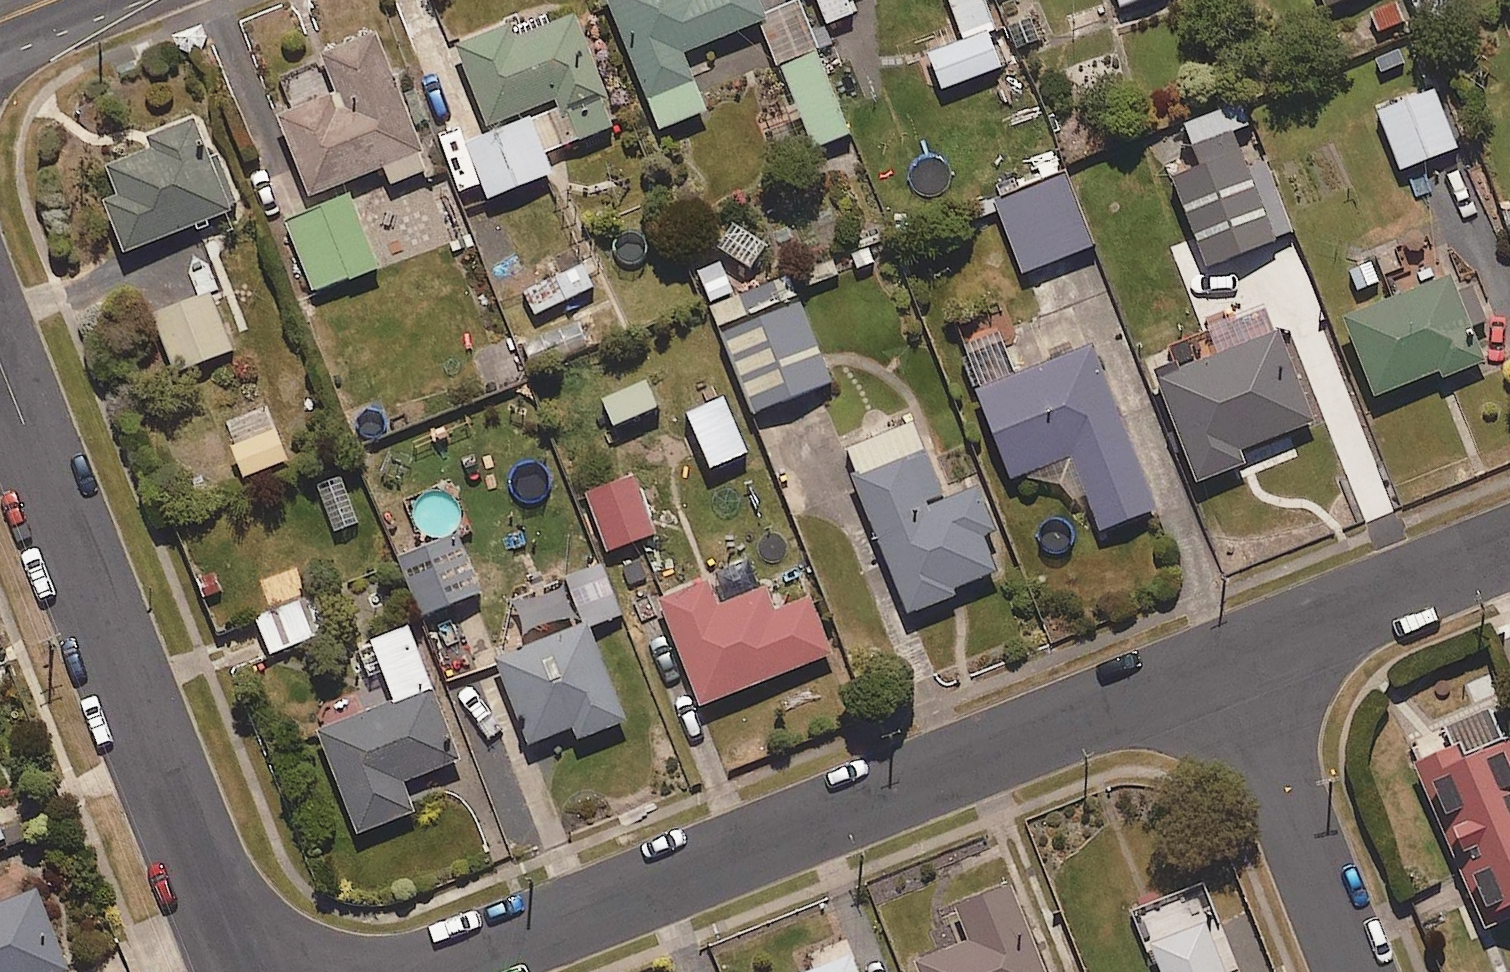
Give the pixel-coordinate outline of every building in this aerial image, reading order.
[(762,21),(770,18),(763,0),(611,0),(663,129),(710,110),(686,52),(762,21)] [(827,24),(857,13),(852,0),(818,0),(827,24)] [(988,0),(948,0),(964,41),(933,54),(946,89),(1004,67),(990,30),(998,27),(988,0)] [(1399,0),(1389,0),(1363,13),(1376,38),(1409,21),(1399,0)] [(1447,0),(1408,0),(1418,24),(1452,11),(1447,0)] [(808,2),(770,18),(762,21),(817,156),(856,140),(819,50),(826,47),(808,2)] [(547,152),(621,124),(579,15),(553,25),(548,11),(516,23),(460,45),(494,131),(469,141),(491,198),(555,173),(547,152)] [(432,168),(379,33),(327,53),(280,72),(295,109),(283,113),(314,195),(385,167),(391,184),(432,168)] [(1397,171),(1453,150),(1432,91),(1375,112),(1397,171)] [(244,209),(224,153),(213,157),(199,118),(151,135),(156,149),(111,165),(121,194),(109,198),(127,250),(244,209)] [(1209,267),(1281,238),(1244,146),(1172,175),(1209,267)] [(1099,241),(1067,167),(996,198),(1028,272),(1099,241)] [(316,291),(380,263),(350,193),(286,220),(316,291)] [(1288,237),(1199,279),(1223,332),(1277,306),(1286,327),(1323,310),(1288,237)] [(727,259),(697,272),(711,305),(741,293),(727,259)] [(587,261),(523,291),(535,316),(598,286),(587,261)] [(1471,285),(1453,291),(1446,274),(1339,316),(1372,399),(1436,373),(1440,383),(1483,366),(1468,330),(1486,323),(1471,285)] [(834,383),(790,276),(710,309),(753,416),(834,383)] [(178,373),(235,348),(209,289),(153,314),(178,373)] [(1249,461),(1244,451),(1321,415),(1281,328),(1155,387),(1200,484),(1249,461)] [(1104,530),(1160,508),(1097,346),(1026,373),(1010,330),(966,347),(1019,483),(1077,461),(1104,530)] [(915,615),(962,595),(960,589),(1001,572),(987,538),(1000,533),(980,485),(948,499),(914,419),(890,429),(845,448),(915,615)] [(291,459),(279,427),(232,445),(245,478),(291,459)] [(817,498),(803,456),(777,465),(792,507),(817,498)] [(659,528),(634,473),(587,495),(612,550),(659,528)] [(486,590),(460,531),(397,558),(423,618),(486,590)] [(769,581),(719,601),(710,578),(658,598),(702,709),(838,655),(814,594),(780,608),(769,581)] [(581,602),(584,609),(593,630),(627,616),(616,588),(581,602)] [(330,629),(312,591),(255,617),(272,655),(330,629)] [(630,720),(593,630),(584,609),(494,646),(534,744),(575,727),(580,740),(630,720)] [(406,781),(463,760),(412,626),(375,641),(393,690),(318,718),(362,833),(418,812),(406,781)] [(1493,708),(1487,711),(1442,729),(1450,747),(1408,764),(1476,928),(1509,914),(1509,784),(1507,775),(1509,774),(1509,751),(1493,708)] [(26,835),(19,821),(6,827),(0,815),(0,847),(26,835)] [(1018,888),(947,916),(959,946),(918,962),(922,971),(1051,971),(1018,888)] [(1220,946),(1216,937),(1224,933),(1208,890),(1143,915),(1165,971),(1230,971),(1220,946)] [(35,891),(0,904),(0,971),(65,971),(35,891)] [(853,956),(813,971),(860,971),(853,956)]
